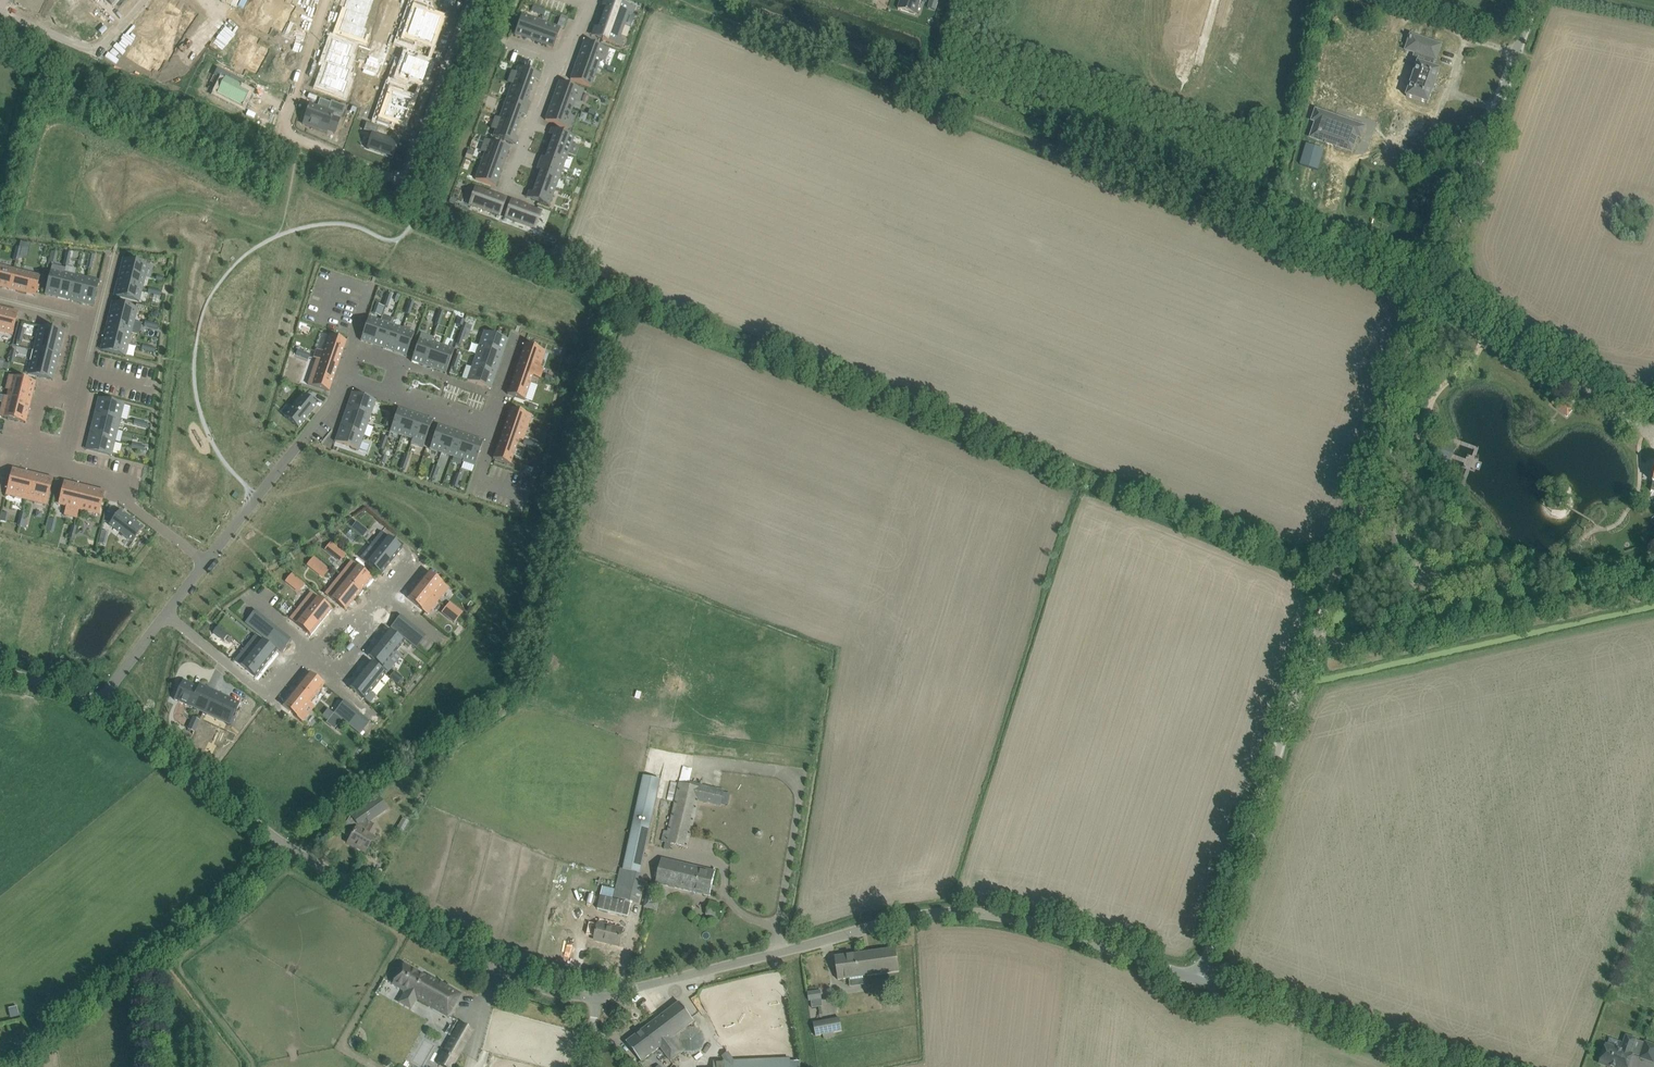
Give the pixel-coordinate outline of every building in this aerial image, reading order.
[(25,7),(42,15),(48,0),(28,0),(25,7)] [(76,4),(70,12),(75,16),(71,20),(86,33),(96,21),(90,15),(96,9),(97,9),(86,0),(71,0),(76,4)] [(269,9),(288,18),(293,7),(283,2),(284,0),(274,0),(269,9)] [(343,8),(347,9),(362,15),(366,4),(357,0),(346,0),(343,8)] [(898,9),(916,14),(921,0),(901,0),(898,9)] [(928,8),(935,10),(938,0),(931,0),(928,8)] [(607,7),(602,18),(624,26),(629,13),(632,15),(635,8),(616,1),(613,9),(607,7)] [(413,2),(410,10),(415,12),(411,24),(435,33),(440,20),(424,14),(426,7),(413,2)] [(171,5),(164,15),(181,26),(187,16),(192,19),(197,12),(185,4),(180,11),(171,5)] [(260,16),(256,24),(268,31),(272,24),(282,29),(288,18),(269,9),(264,19),(260,16)] [(347,9),(343,21),(362,28),(366,16),(362,15),(347,9)] [(522,14),(514,35),(533,42),(541,21),(522,14)] [(164,15),(158,26),(167,32),(163,38),(175,46),(180,38),(175,36),(181,26),(164,15)] [(599,28),(598,30),(605,32),(602,39),(621,47),(623,40),(620,39),(624,26),(602,18),(599,28)] [(541,21),(533,42),(553,49),(560,28),(541,21)] [(402,35),(399,43),(412,47),(414,40),(431,46),(435,33),(411,24),(407,36),(402,35)] [(1410,35),(1405,50),(1414,53),(1426,58),(1424,65),(1418,63),(1417,65),(1406,97),(1428,104),(1432,93),(1436,82),(1439,70),(1431,68),(1434,60),(1436,61),(1441,45),(1410,35)] [(252,36),(244,52),(262,61),(267,50),(256,44),(259,39),(252,36)] [(140,40),(130,55),(140,62),(142,58),(154,66),(161,55),(165,57),(170,50),(158,42),(154,49),(140,40)] [(332,40),(328,51),(347,58),(351,47),(349,46),(332,40)] [(584,41),(577,60),(598,68),(600,60),(604,62),(609,50),(584,41)] [(328,51),(324,63),(327,64),(343,69),(347,58),(328,51)] [(244,52),(236,68),(242,71),(245,66),(256,72),(262,61),(244,52)] [(407,54),(402,67),(426,75),(429,66),(415,61),(417,58),(407,54)] [(575,67),(570,80),(591,87),(598,68),(577,60),(575,67)] [(327,64),(323,75),(342,82),(346,71),(343,69),(327,64)] [(402,67),(398,79),(408,83),(409,79),(422,84),(426,75),(402,67)] [(512,71),(508,83),(530,91),(534,80),(535,79),(527,77),(529,71),(518,67),(516,73),(512,71)] [(217,68),(213,76),(223,81),(217,94),(242,107),(248,94),(239,89),(241,85),(231,80),(233,76),(217,68)] [(323,75),(319,87),(338,93),(342,82),(323,75)] [(559,82),(552,101),(572,108),(575,101),(579,103),(584,90),(559,82)] [(512,85),(506,102),(517,106),(519,100),(526,102),(530,91),(508,83),(512,85)] [(389,85),(386,93),(391,95),(388,106),(407,112),(411,101),(400,97),(403,89),(389,85)] [(550,108),(545,120),(569,129),(574,117),(570,116),(572,108),(552,101),(550,108)] [(308,106),(302,124),(326,133),(331,120),(333,120),(335,113),(342,116),(345,107),(330,102),(327,113),(308,106)] [(495,117),(518,126),(522,115),(522,114),(515,111),(517,106),(506,102),(499,119),(495,117)] [(379,115),(376,123),(389,128),(392,120),(403,124),(407,112),(388,106),(384,116),(379,115)] [(1317,123),(1311,138),(1327,144),(1328,145),(1328,144),(1336,147),(1337,148),(1337,147),(1352,152),(1357,137),(1361,138),(1365,127),(1317,110),(1313,121),(1317,123)] [(495,117),(491,129),(495,131),(493,136),(504,140),(506,135),(514,137),(518,126),(495,117)] [(366,123),(364,130),(372,133),(367,148),(366,149),(392,158),(392,157),(391,157),(397,142),(398,142),(398,141),(376,134),(379,128),(366,123)] [(553,136),(549,147),(568,154),(574,137),(563,132),(560,138),(553,136)] [(485,139),(481,151),(485,153),(482,160),(492,164),(494,156),(505,160),(510,148),(485,139)] [(1301,162),(1319,166),(1323,148),(1304,145),(1301,162)] [(549,147),(545,159),(552,162),(550,167),(562,172),(568,154),(549,147)] [(482,160),(475,179),(495,187),(500,175),(489,171),(492,164),(482,160)] [(541,170),(537,182),(555,189),(562,172),(550,167),(548,173),(541,170)] [(533,193),(533,194),(540,196),(538,202),(549,206),(555,189),(537,182),(533,193)] [(477,188),(471,206),(500,216),(506,198),(499,195),(489,191),(488,193),(477,188)] [(511,200),(504,218),(534,228),(540,211),(528,207),(529,206),(511,200)] [(123,259),(120,272),(145,278),(148,265),(123,259)] [(9,290),(14,270),(0,266),(0,287),(9,290)] [(52,266),(45,295),(58,298),(65,269),(52,266)] [(65,269),(58,298),(69,301),(75,275),(64,272),(65,269)] [(317,282),(330,286),(334,273),(322,269),(317,282)] [(14,270),(9,290),(35,296),(40,276),(14,270)] [(120,272),(117,283),(142,289),(145,278),(120,272)] [(75,275),(69,301),(80,303),(87,278),(75,275)] [(87,278),(80,303),(93,307),(99,281),(87,278)] [(117,283),(114,296),(139,302),(142,289),(117,283)] [(112,302),(109,315),(135,321),(138,309),(112,302)] [(12,336),(18,312),(0,308),(0,333),(12,336)] [(109,315),(106,326),(132,333),(135,321),(109,315)] [(369,317),(360,341),(372,345),(380,321),(369,317)] [(380,321),(372,345),(383,349),(391,325),(380,321)] [(391,325),(383,349),(394,352),(403,329),(391,325)] [(39,326),(36,338),(62,345),(65,332),(39,326)] [(106,326),(103,338),(129,344),(132,333),(106,326)] [(403,329),(394,352),(406,356),(414,333),(403,329)] [(484,331),(479,345),(503,353),(508,340),(484,331)] [(421,334),(411,362),(423,366),(433,338),(421,334)] [(316,351),(314,358),(317,359),(321,360),(327,363),(338,366),(340,360),(346,342),(329,336),(323,353),(316,351)] [(36,338),(33,350),(59,357),(62,345),(36,338)] [(103,338),(100,351),(126,357),(129,344),(103,338)] [(433,338),(423,366),(434,369),(442,346),(432,342),(433,338)] [(518,363),(516,370),(526,374),(533,376),(540,378),(543,370),(541,369),(546,352),(525,344),(520,359),(518,363)] [(479,345),(475,357),(499,365),(503,354),(503,353),(479,345)] [(442,346),(434,369),(446,373),(454,350),(442,346)] [(33,350),(31,362),(56,368),(59,357),(33,350)] [(475,357),(471,369),(495,377),(499,365),(475,357)] [(308,384),(308,385),(329,392),(335,374),(338,366),(327,363),(321,360),(317,359),(308,384)] [(31,362),(28,374),(53,381),(56,368),(31,362)] [(471,369),(467,381),(491,389),(494,381),(495,377),(471,369)] [(516,370),(507,395),(525,401),(533,376),(526,374),(516,370)] [(3,396),(4,396),(8,397),(17,399),(31,403),(36,382),(8,375),(3,396)] [(352,392),(348,404),(372,413),(376,401),(352,392)] [(317,406),(303,394),(284,417),(298,429),(317,406)] [(0,409),(0,417),(26,423),(31,403),(17,399),(8,397),(4,396),(3,396),(0,409)] [(98,398),(95,411),(121,417),(124,404),(98,398)] [(1556,398),(1551,404),(1556,408),(1556,409),(1568,417),(1574,409),(1562,400),(1561,401),(1556,398)] [(348,404),(344,416),(368,425),(372,413),(348,404)] [(398,408),(390,432),(401,436),(409,412),(398,408)] [(511,409),(502,434),(519,440),(523,441),(532,416),(511,409)] [(95,411),(92,423),(118,430),(121,417),(95,411)] [(409,412),(401,436),(412,440),(411,444),(421,416),(409,412)] [(344,416),(340,428),(363,437),(368,425),(344,416)] [(421,416),(411,444),(415,445),(423,448),(424,444),(433,420),(421,416)] [(92,423),(89,435),(115,442),(118,430),(92,423)] [(438,425),(430,449),(441,453),(449,429),(438,425)] [(340,428),(335,442),(359,450),(363,437),(340,428)] [(449,429),(441,453),(452,457),(460,433),(449,429)] [(460,433),(452,457),(463,460),(462,462),(463,463),(472,437),(471,437),(460,433)] [(502,434),(493,459),(510,465),(519,440),(502,434)] [(89,435),(85,450),(111,457),(115,442),(89,435)] [(472,437),(463,463),(474,466),(483,441),(472,437)] [(1432,442),(1428,453),(1450,462),(1451,461),(1449,461),(1453,451),(1454,451),(1432,442)] [(118,471),(129,474),(133,462),(122,459),(118,471)] [(12,468),(6,495),(27,500),(33,474),(12,468)] [(33,474),(27,500),(47,505),(53,479),(33,474)] [(64,481),(58,505),(66,507),(64,515),(77,518),(79,510),(85,486),(64,481)] [(85,486),(79,510),(99,515),(105,491),(85,486)] [(133,543),(144,528),(120,511),(109,525),(133,543)] [(354,527),(365,537),(371,531),(360,521),(354,527)] [(381,532),(371,545),(392,562),(402,549),(381,532)] [(331,543),(326,549),(341,561),(346,554),(331,543)] [(371,545),(361,558),(381,575),(392,562),(371,545)] [(318,562),(313,558),(308,564),(313,568),(318,562)] [(340,575),(361,591),(371,579),(350,562),(340,575)] [(417,585),(438,602),(448,589),(428,572),(417,585)] [(292,585),(297,578),(292,574),(286,581),(292,585)] [(340,575),(325,594),(346,610),(361,591),(340,575)] [(438,602),(417,585),(407,598),(428,614),(438,602)] [(311,593),(298,609),(318,626),(331,610),(311,593)] [(462,613),(455,607),(451,612),(458,618),(462,613)] [(318,626),(298,609),(290,619),(310,635),(318,626)] [(458,618),(451,612),(447,617),(454,623),(458,618)] [(253,623),(250,627),(255,631),(258,627),(253,623)] [(399,628),(394,624),(391,627),(396,632),(399,628)] [(258,627),(255,631),(260,635),(264,631),(258,627)] [(404,632),(399,628),(396,632),(401,636),(404,632)] [(388,630),(380,640),(401,657),(396,652),(404,642),(388,630)] [(264,631),(260,635),(261,635),(265,639),(266,639),(269,635),(268,635),(264,631)] [(409,636),(404,632),(401,636),(406,640),(409,636)] [(266,664),(276,652),(256,635),(245,648),(266,664)] [(269,635),(266,639),(271,643),(274,639),(269,635)] [(414,640),(409,636),(406,640),(411,644),(414,640)] [(274,639),(271,643),(276,647),(279,643),(274,639)] [(388,672),(401,657),(380,640),(368,656),(388,672)] [(419,644),(414,640),(411,644),(416,648),(419,644)] [(279,643),(276,647),(281,651),(284,647),(279,643)] [(266,664),(245,648),(235,661),(256,677),(266,664)] [(370,692),(385,674),(370,662),(349,687),(370,703),(375,697),(370,692)] [(308,673),(294,690),(310,703),(324,685),(308,673)] [(183,680),(174,700),(196,710),(207,688),(200,684),(198,688),(183,680)] [(311,704),(310,703),(294,690),(282,705),(303,722),(315,707),(311,704)] [(214,691),(203,713),(206,715),(206,714),(227,723),(226,724),(229,725),(240,703),(229,698),(229,699),(215,692),(216,692),(214,691)] [(342,713),(337,709),(334,713),(339,717),(342,713)] [(347,717),(342,713),(339,717),(344,721),(347,717)] [(353,722),(347,717),(344,721),(349,726),(353,722)] [(358,726),(353,722),(349,726),(355,730),(358,726)] [(363,730),(358,726),(355,730),(360,734),(363,730)] [(213,738),(199,758),(206,762),(220,743),(220,742),(214,738),(213,738)] [(738,800),(741,774),(724,772),(722,788),(697,783),(696,787),(680,783),(668,831),(664,830),(661,841),(663,842),(688,848),(700,801),(720,806),(716,839),(716,844),(715,852),(732,854),(737,806),(743,807),(744,800),(738,800)] [(639,880),(648,838),(661,780),(643,776),(623,870),(621,869),(616,894),(639,900),(643,881),(639,880)] [(351,838),(348,843),(356,847),(357,846),(365,851),(364,852),(365,852),(373,838),(372,837),(377,828),(368,823),(364,820),(383,807),(376,797),(350,815),(353,819),(358,826),(351,838)] [(399,829),(406,831),(410,819),(403,817),(399,829)] [(383,875),(388,864),(375,858),(371,870),(383,875)] [(710,896),(712,885),(715,873),(697,868),(698,864),(691,863),(690,867),(662,860),(656,883),(710,896)] [(718,907),(719,905),(710,902),(709,904),(706,915),(721,920),(724,909),(718,907)] [(619,946),(622,935),(623,929),(599,924),(595,940),(605,942),(605,941),(619,944),(618,946),(619,946)] [(900,974),(898,959),(896,949),(835,957),(839,982),(864,979),(865,985),(869,984),(868,978),(900,974)] [(428,976),(427,977),(404,964),(392,985),(405,992),(416,999),(448,1017),(452,1009),(453,1008),(452,1008),(455,1002),(456,1003),(461,994),(428,976)] [(811,999),(822,998),(821,991),(810,992),(811,999)] [(655,1005),(671,997),(668,992),(652,1000),(655,1005)] [(693,1022),(686,1012),(679,1003),(627,1042),(641,1061),(660,1048),(661,1046),(663,1049),(667,1054),(679,1044),(680,1048),(687,1054),(695,1054),(702,1049),(705,1040),(702,1032),(695,1027),(687,1027),(693,1022)] [(11,1017),(21,1016),(20,1005),(9,1007),(11,1017)] [(816,1036),(842,1031),(840,1018),(814,1022),(816,1036)] [(453,1036),(453,1035),(443,1053),(448,1056),(448,1057),(450,1058),(451,1057),(456,1060),(466,1043),(466,1042),(466,1043),(453,1036)] [(1635,1040),(1627,1036),(1622,1051),(1606,1045),(1599,1064),(1609,1066),(1628,1066),(1632,1054),(1630,1054),(1635,1040)] [(1653,1058),(1653,1046),(1645,1043),(1640,1057),(1653,1062),(1653,1058)] [(412,1059),(424,1066),(443,1066),(445,1065),(437,1060),(438,1059),(430,1054),(435,1047),(432,1045),(427,1054),(419,1049),(412,1059)] [(790,1059),(714,1061),(714,1066),(791,1066),(790,1059)]
